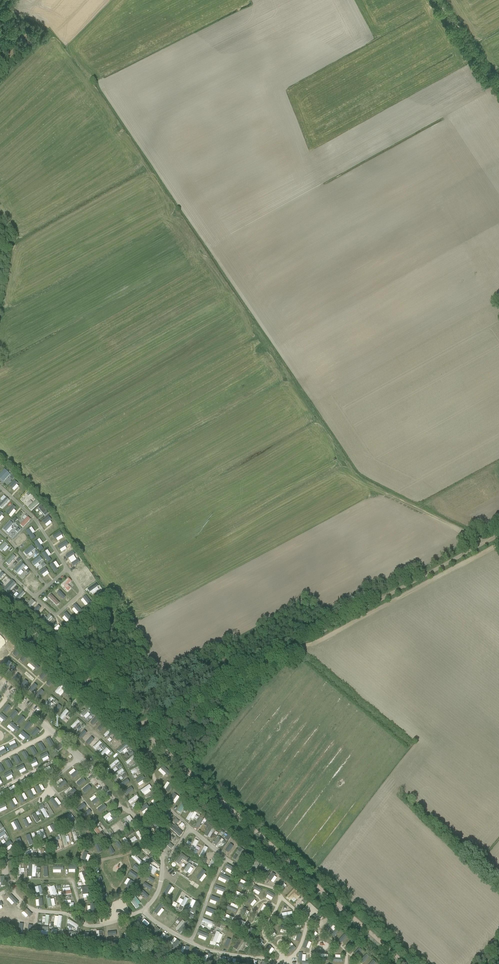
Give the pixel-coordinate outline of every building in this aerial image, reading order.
[(10,495),(19,487),(13,480),(4,487),(10,495)] [(0,504),(0,508),(1,509),(9,501),(6,498),(3,496),(0,499),(0,500),(2,502),(0,504)] [(41,516),(45,513),(39,505),(35,508),(41,516)] [(24,520),(20,525),(23,528),(30,520),(29,519),(28,518),(27,518),(24,515),(22,518),(24,520)] [(29,529),(25,531),(32,540),(35,538),(32,534),(29,529)] [(47,537),(50,541),(51,540),(53,542),(61,537),(57,531),(47,537)] [(22,534),(14,542),(17,545),(18,544),(21,540),(25,536),(22,534)] [(37,541),(33,543),(40,552),(43,549),(40,546),(37,541)] [(69,545),(63,549),(66,554),(72,550),(69,545)] [(45,552),(41,554),(48,563),(51,561),(48,557),(45,552)] [(10,555),(2,563),(5,566),(13,557),(10,555)] [(33,568),(40,562),(36,557),(28,563),(33,568)] [(14,574),(21,566),(18,563),(11,571),(14,574)] [(72,575),(77,582),(87,575),(82,568),(72,575)] [(11,581),(3,590),(7,593),(15,584),(11,581)] [(84,587),(87,594),(96,591),(93,584),(84,587)] [(56,590),(53,593),(61,601),(63,598),(66,596),(62,591),(59,594),(56,590)] [(29,663),(24,671),(27,672),(32,665),(29,663)] [(46,679),(41,684),(46,688),(50,683),(46,679)] [(29,694),(36,687),(33,684),(26,691),(29,694)] [(5,706),(1,712),(6,715),(10,709),(5,706)] [(80,717),(87,711),(84,708),(77,714),(80,717)] [(74,719),(67,727),(70,729),(76,722),(74,719)] [(21,732),(14,735),(17,741),(23,738),(21,732)] [(9,745),(14,742),(10,736),(6,738),(9,745)] [(111,737),(106,743),(111,747),(116,740),(111,737)] [(59,744),(54,749),(58,752),(63,747),(59,744)] [(63,748),(57,754),(66,762),(71,756),(63,748)] [(38,754),(42,763),(47,762),(43,752),(38,754)] [(30,759),(31,762),(28,763),(30,766),(38,763),(35,757),(30,759)] [(114,760),(106,765),(108,768),(116,763),(114,760)] [(167,776),(162,765),(153,770),(158,780),(167,776)] [(129,775),(130,775),(131,778),(137,775),(133,766),(126,770),(129,775)] [(120,779),(118,775),(121,773),(119,769),(111,773),(115,781),(120,779)] [(74,785),(80,780),(77,776),(74,778),(72,775),(68,778),(74,785)] [(138,776),(131,780),(134,785),(141,781),(138,776)] [(163,781),(169,788),(172,786),(166,778),(163,781)] [(86,801),(91,796),(88,792),(83,797),(86,801)] [(177,814),(181,805),(178,803),(173,812),(177,814)] [(143,806),(133,810),(136,816),(142,814),(140,811),(144,809),(143,806)] [(25,821),(27,820),(24,817),(19,820),(24,828),(28,826),(25,821)] [(151,823),(147,828),(153,832),(157,827),(151,823)] [(167,829),(175,837),(179,834),(172,825),(167,829)] [(214,836),(209,844),(215,848),(220,840),(214,836)] [(229,848),(226,846),(229,843),(225,841),(218,850),(224,855),(229,848)] [(107,844),(111,852),(115,849),(111,842),(107,844)] [(91,854),(99,852),(98,844),(89,846),(91,854)] [(234,851),(229,860),(233,862),(239,853),(234,851)] [(179,860),(184,863),(187,860),(179,854),(173,862),(175,864),(179,860)] [(103,865),(105,873),(111,871),(108,863),(103,865)] [(184,864),(180,871),(186,875),(191,868),(184,864)] [(261,873),(264,867),(258,864),(255,870),(261,873)] [(65,877),(66,871),(72,871),(72,866),(61,865),(61,877),(65,877)] [(202,879),(205,880),(209,874),(201,868),(199,872),(204,875),(202,879)] [(129,869),(126,875),(133,878),(136,873),(129,869)] [(217,874),(215,879),(225,884),(227,879),(217,874)] [(106,888),(108,895),(114,893),(111,886),(106,888)] [(171,898),(174,889),(171,887),(169,892),(166,890),(164,895),(171,898)] [(90,888),(82,889),(82,896),(91,895),(90,888)] [(159,906),(153,904),(150,916),(156,917),(159,906)] [(316,909),(313,913),(318,918),(322,914),(316,909)] [(107,933),(109,942),(115,941),(113,931),(107,933)] [(332,936),(337,940),(341,936),(336,932),(332,936)] [(221,946),(226,935),(222,933),(218,945),(221,946)] [(232,950),(235,952),(241,942),(236,939),(231,946),(233,948),(232,950)] [(173,948),(180,952),(181,951),(183,953),(187,947),(183,944),(178,941),(173,948)]
